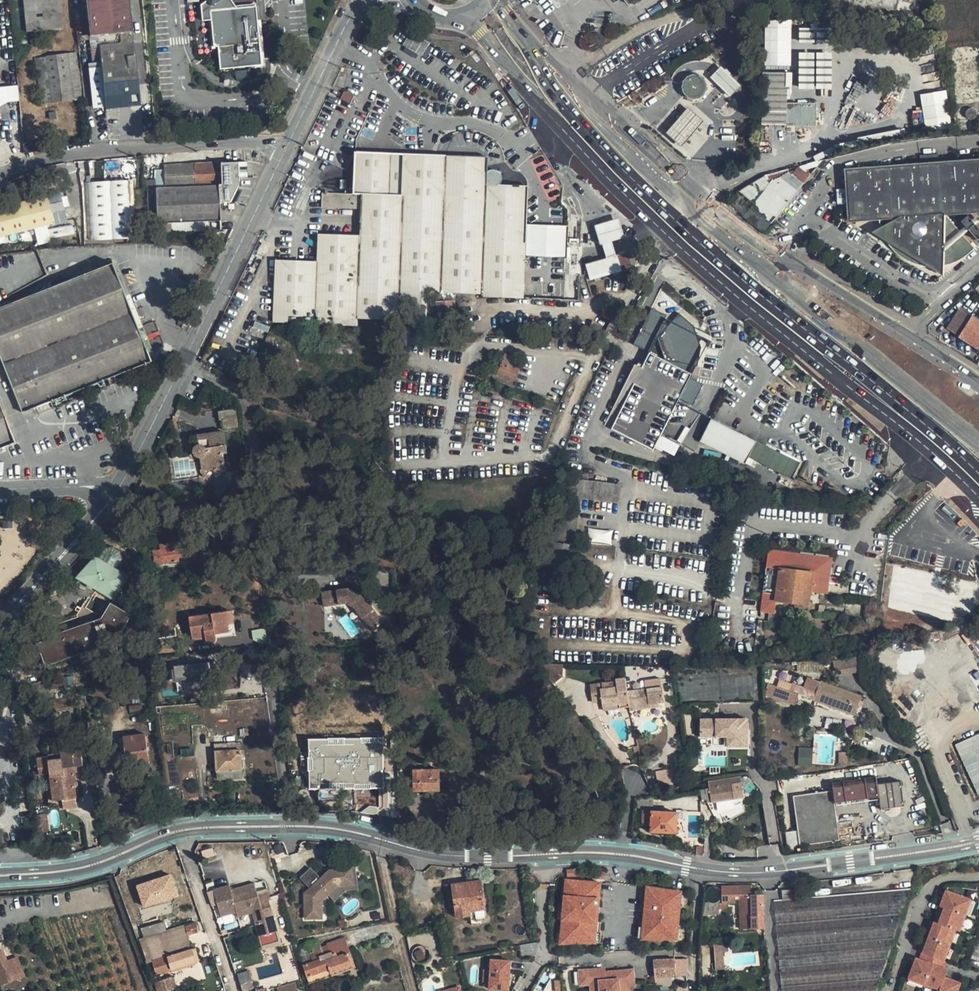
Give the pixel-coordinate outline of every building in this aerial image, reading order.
[(15,58),(10,0),(0,0),(0,60),(15,58)] [(26,32),(63,28),(60,0),(23,0),(26,32)] [(90,36),(132,31),(129,0),(86,0),(90,36)] [(218,47),(220,69),(255,65),(262,65),(261,54),(255,6),(237,8),(231,0),(207,0),(200,5),(202,21),(210,20),(212,48),(218,47)] [(783,15),(923,6),(923,0),(782,0),(783,15)] [(766,27),(765,66),(791,66),(791,27),(766,27)] [(132,33),(120,35),(121,43),(100,45),(106,107),(106,108),(140,105),(132,33)] [(120,35),(90,38),(93,68),(90,68),(94,108),(106,107),(100,45),(121,43),(120,35)] [(416,53),(421,45),(408,36),(402,45),(416,53)] [(798,52),(799,90),(833,89),(832,52),(798,52)] [(68,54),(35,59),(41,103),(74,98),(68,54)] [(261,54),(262,65),(255,65),(258,70),(268,64),(261,54)] [(737,90),(741,85),(717,65),(713,70),(708,76),(731,96),(737,90)] [(250,77),(249,70),(235,71),(236,79),(250,77)] [(788,75),(762,75),(762,127),(817,128),(817,105),(787,105),(788,75)] [(688,78),(686,80),(684,83),(683,85),(683,88),(683,90),(684,93),(685,96),(687,98),(690,100),(692,101),(695,101),(698,101),(700,100),(702,99),(704,97),(706,95),(707,93),(708,90),(708,88),(707,85),(706,83),(705,81),(703,79),(701,77),(699,76),(696,76),(693,76),(691,77),(688,78)] [(344,90),(340,98),(350,104),(354,96),(344,90)] [(946,90),(921,93),(924,127),(949,125),(946,90)] [(666,131),(681,144),(691,132),(702,119),(687,106),(677,119),(666,131)] [(179,124),(194,123),(193,113),(178,114),(179,124)] [(275,260),(273,323),(358,326),(358,319),(427,321),(428,292),(437,292),(437,295),(436,295),(438,313),(456,312),(455,300),(453,300),(453,293),(482,294),(482,297),(524,299),(526,257),(527,225),(529,186),(500,185),(501,184),(503,180),(503,178),(502,175),(501,174),(499,171),(498,171),(496,170),(495,170),(493,170),(490,170),(488,172),(489,157),(355,152),(354,181),(330,179),(330,193),(322,193),(322,208),(361,209),(360,235),(318,234),(317,262),(275,260)] [(810,165),(786,171),(801,184),(813,169),(815,171),(823,161),(810,165)] [(155,229),(219,225),(219,207),(228,207),(240,184),(237,162),(220,162),(222,194),(196,196),(195,184),(164,187),(154,188),(155,229)] [(164,166),(164,187),(195,184),(196,196),(222,194),(220,162),(164,166)] [(846,174),(851,224),(899,220),(873,236),(890,245),(897,255),(906,262),(917,267),(928,268),(944,278),(945,268),(954,266),(963,261),(969,256),(975,250),(945,216),(978,214),(978,163),(846,174)] [(752,207),(773,224),(796,195),(815,171),(813,169),(801,184),(786,171),(761,178),(739,192),(754,204),(752,207)] [(87,184),(89,242),(135,240),(133,183),(87,184)] [(43,214),(65,208),(62,192),(0,205),(0,222),(43,214)] [(760,233),(765,235),(773,224),(752,207),(754,204),(739,192),(725,200),(725,201),(760,233)] [(44,224),(67,218),(65,208),(43,214),(0,222),(0,234),(44,224)] [(599,244),(602,243),(611,240),(625,236),(618,216),(593,224),(599,244)] [(968,218),(962,224),(965,227),(969,232),(978,242),(978,230),(976,227),(972,222),(968,218)] [(584,222),(573,221),(569,249),(581,251),(584,222)] [(527,225),(526,257),(567,258),(568,226),(527,225)] [(969,232),(965,227),(960,231),(965,236),(969,232)] [(611,240),(602,243),(607,259),(616,256),(611,240)] [(607,259),(585,265),(590,281),(634,268),(639,257),(636,251),(616,256),(607,259)] [(21,409),(151,361),(115,262),(0,305),(0,352),(21,409)] [(645,306),(626,338),(651,352),(669,319),(645,306)] [(948,329),(978,348),(978,321),(961,310),(948,329)] [(662,336),(660,340),(665,359),(648,352),(641,367),(634,364),(625,383),(632,386),(612,429),(654,449),(693,367),(698,367),(700,347),(691,325),(681,313),(662,336)] [(522,360),(505,354),(498,374),(515,380),(522,360)] [(16,441),(0,403),(0,447),(16,441)] [(220,427),(237,427),(236,410),(219,410),(220,427)] [(800,463),(711,418),(700,440),(746,463),(749,457),(792,479),(800,463)] [(224,430),(197,434),(198,443),(195,446),(193,451),(194,454),(196,456),(198,457),(200,457),(202,472),(212,470),(213,473),(226,472),(224,454),(228,453),(224,430)] [(154,564),(197,559),(192,521),(177,523),(180,541),(160,544),(160,549),(152,550),(154,564)] [(587,541),(611,543),(612,530),(588,528),(587,541)] [(829,592),(834,555),(770,548),(763,610),(776,612),(777,599),(810,603),(812,590),(829,592)] [(106,552),(99,562),(117,573),(123,562),(121,554),(114,550),(106,552)] [(80,581),(111,599),(124,577),(117,573),(99,562),(97,561),(80,581)] [(363,591),(354,586),(352,590),(361,595),(363,591)] [(349,589),(322,592),(324,607),(347,603),(355,608),(372,631),(384,622),(364,597),(361,595),(352,590),(349,589)] [(113,641),(129,617),(108,603),(99,618),(101,623),(54,640),(53,637),(37,644),(45,667),(113,641)] [(232,611),(226,612),(229,632),(215,634),(216,638),(235,635),(232,611)] [(226,612),(190,618),(193,640),(203,639),(203,640),(206,639),(207,641),(208,642),(210,644),(211,644),(214,643),(216,640),(216,638),(215,634),(229,632),(226,612)] [(101,623),(99,618),(52,635),(53,637),(54,640),(101,623)] [(263,630),(250,631),(251,645),(264,643),(263,630)] [(857,657),(839,660),(841,670),(840,670),(841,675),(860,671),(857,657)] [(839,660),(833,661),(834,671),(841,670),(839,660)] [(207,676),(205,663),(174,666),(175,679),(183,678),(184,688),(199,687),(198,677),(207,676)] [(561,666),(542,665),(541,667),(555,683),(561,666)] [(861,697),(807,677),(801,695),(854,715),(861,697)] [(616,682),(602,684),(603,689),(600,690),(602,701),(602,706),(619,704),(620,708),(629,707),(627,692),(625,679),(615,680),(616,682)] [(646,689),(627,692),(629,707),(630,710),(650,708),(650,704),(657,703),(664,702),(661,680),(645,682),(646,689)] [(602,684),(590,685),(592,702),(602,701),(600,690),(603,689),(602,684)] [(798,694),(768,684),(764,695),(795,705),(798,694)] [(749,747),(749,719),(702,718),(702,736),(728,736),(728,747),(749,747)] [(955,743),(976,797),(978,796),(978,733),(955,743)] [(145,734),(124,737),(127,761),(132,761),(137,760),(137,765),(149,764),(145,734)] [(235,735),(213,736),(214,744),(235,743),(235,735)] [(372,740),(320,740),(320,759),(365,759),(365,750),(372,750),(372,740)] [(235,743),(214,744),(214,751),(216,751),(216,771),(241,770),(240,742),(235,743)] [(798,766),(812,765),(812,748),(798,748),(798,766)] [(81,750),(61,753),(62,759),(49,761),(48,757),(37,758),(39,775),(50,773),(53,801),(62,800),(63,809),(77,807),(75,786),(74,782),(76,782),(75,776),(74,767),(84,766),(81,750)] [(847,752),(839,752),(839,763),(848,762),(847,752)] [(84,766),(74,767),(75,776),(85,774),(84,766)] [(673,769),(655,771),(658,786),(675,783),(673,769)] [(241,770),(216,771),(217,779),(242,778),(241,770)] [(439,770),(413,770),(413,789),(425,789),(425,791),(440,791),(439,770)] [(741,776),(708,782),(709,788),(742,783),(741,776)] [(834,791),(793,796),(800,845),(839,840),(834,803),(879,796),(881,809),(905,805),(901,780),(877,784),(876,777),(833,783),(834,791)] [(757,786),(755,784),(753,783),(751,782),(748,783),(747,784),(746,786),(745,788),(746,790),(747,792),(749,794),(751,794),(753,794),(755,793),(756,791),(757,789),(757,786)] [(742,783),(709,788),(711,802),(744,797),(742,783)] [(52,789),(47,789),(49,807),(63,805),(62,800),(53,801),(52,789)] [(309,792),(307,791),(306,789),(303,789),(301,789),(300,790),(298,793),(297,795),(298,797),(299,799),(301,800),(303,801),(305,800),(307,799),(308,798),(309,795),(309,792)] [(653,797),(636,799),(637,808),(653,809),(653,797)] [(741,802),(720,813),(725,822),(746,810),(741,802)] [(685,822),(686,810),(676,810),(676,813),(677,813),(677,821),(685,822)] [(676,813),(652,811),(643,811),(643,824),(651,825),(650,832),(676,833),(677,813),(676,813)] [(45,815),(36,816),(38,827),(47,825),(45,815)] [(798,845),(797,831),(786,832),(787,846),(798,845)] [(697,846),(696,847),(696,854),(702,856),(704,853),(705,848),(697,846)] [(337,886),(328,894),(334,901),(345,890),(358,889),(355,867),(351,868),(353,884),(337,886)] [(310,868),(300,878),(311,888),(321,879),(310,868)] [(351,868),(334,870),(334,873),(326,874),(305,894),(305,918),(321,918),(321,908),(319,908),(319,899),(326,892),(328,894),(337,886),(353,884),(351,868)] [(147,906),(184,896),(178,873),(140,884),(147,906)] [(481,880),(452,884),(456,917),(471,915),(470,911),(485,909),(481,880)] [(600,884),(566,880),(564,897),(564,905),(562,920),(561,929),(560,944),(595,943),(595,942),(597,923),(600,884)] [(783,883),(773,888),(782,990),(877,990),(912,888),(795,897),(793,882),(783,883)] [(229,885),(214,890),(221,916),(235,912),(236,917),(252,912),(259,935),(261,935),(263,945),(278,941),(275,931),(277,930),(268,899),(270,899),(267,890),(257,893),(254,883),(231,890),(229,885)] [(755,886),(722,886),(722,903),(716,903),(713,903),(709,902),(704,902),(703,915),(719,914),(719,908),(726,908),(726,903),(735,903),(735,900),(735,896),(739,896),(739,900),(740,929),(764,928),(763,895),(755,894),(755,886)] [(681,892),(647,887),(644,921),(642,939),(677,939),(678,923),(680,907),(681,892)] [(965,904),(959,902),(961,897),(944,890),(941,898),(946,899),(943,908),(961,915),(965,904)] [(214,891),(208,892),(213,906),(218,905),(214,891)] [(326,892),(319,899),(319,908),(321,908),(321,900),(328,894),(326,892)] [(963,915),(969,900),(961,897),(959,902),(965,904),(961,915),(963,915)] [(943,908),(946,899),(941,898),(938,906),(943,908)] [(955,930),(961,915),(943,908),(938,906),(935,913),(940,915),(937,924),(952,929),(954,930),(955,930)] [(485,909),(470,911),(471,915),(471,921),(486,918),(485,909)] [(935,913),(932,922),(937,924),(940,915),(935,913)] [(947,945),(952,929),(937,924),(932,922),(928,920),(925,927),(926,927),(929,929),(928,933),(926,937),(947,945)] [(163,922),(141,928),(147,948),(149,947),(153,961),(152,962),(156,975),(199,961),(195,948),(192,949),(188,935),(199,932),(196,923),(166,932),(163,922)] [(941,960),(947,945),(926,937),(924,942),(923,946),(920,944),(919,944),(916,951),(919,952),(932,957),(941,960)] [(308,947),(299,950),(304,966),(303,966),(309,983),(321,979),(319,972),(325,970),(327,977),(332,975),(331,973),(343,968),(344,971),(355,967),(344,938),(326,944),(327,946),(321,948),(324,955),(312,959),(309,950),(308,947)] [(727,943),(712,944),(715,970),(723,969),(722,952),(727,951),(727,943)] [(320,945),(309,950),(312,959),(324,955),(321,948),(320,945)] [(17,958),(7,962),(3,951),(0,952),(0,985),(24,975),(17,958)] [(922,984),(932,957),(919,952),(917,959),(919,960),(917,966),(911,964),(908,972),(913,974),(911,980),(922,984)] [(942,977),(937,975),(940,968),(942,961),(941,960),(932,957),(922,984),(938,990),(942,977)] [(663,959),(655,960),(656,976),(687,974),(687,960),(663,959)] [(490,982),(489,989),(508,990),(510,961),(491,960),(490,982)] [(942,977),(945,970),(940,968),(937,975),(942,977)] [(580,971),(581,985),(591,985),(591,990),(629,990),(628,986),(634,986),(633,970),(616,972),(616,976),(606,977),(605,969),(580,971)] [(237,974),(241,990),(246,990),(255,989),(250,970),(237,974)] [(325,970),(319,972),(321,979),(327,977),(325,970)] [(911,980),(913,974),(908,972),(905,980),(921,986),(922,984),(911,980)] [(672,975),(657,976),(657,986),(672,986),(672,975)] [(155,982),(158,990),(170,990),(176,989),(172,977),(155,982)] [(958,983),(942,977),(938,990),(937,990),(955,990),(958,983)] [(294,981),(276,988),(277,990),(297,990),(294,981)]
